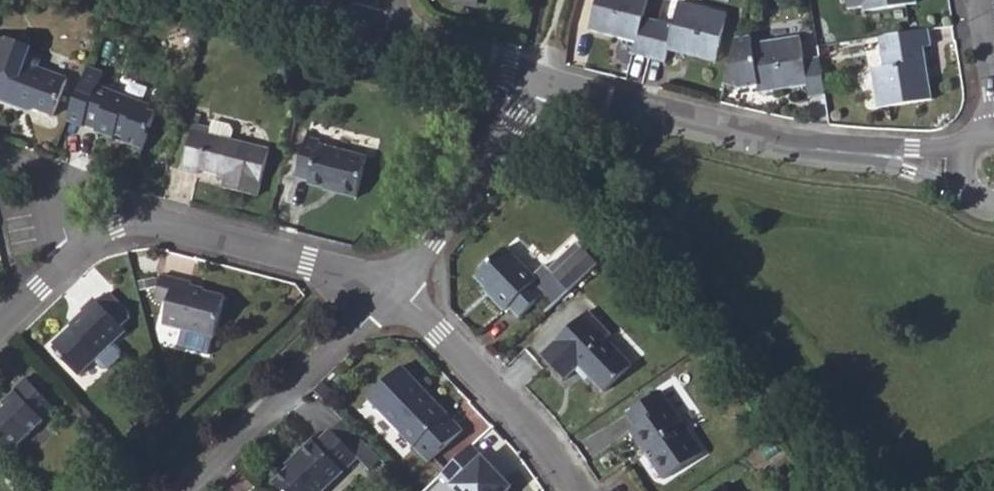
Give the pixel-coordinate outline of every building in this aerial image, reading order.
[(658,21),(642,16),(646,0),(595,0),(588,28),(635,41),(632,53),(648,57),(658,21)] [(863,5),(864,11),(914,3),(913,0),(863,0),(863,5)] [(648,57),(663,61),(666,49),(713,60),(725,15),(678,3),(672,25),(658,21),(648,57)] [(886,35),(888,50),(881,51),(884,67),(874,69),(880,107),(928,100),(921,46),(929,45),(926,30),(886,35)] [(888,50),(886,35),(879,36),(881,51),(888,50)] [(14,105),(16,102),(29,107),(51,116),(66,79),(36,67),(39,60),(9,48),(10,46),(8,40),(0,37),(0,100),(14,105)] [(723,84),(739,89),(758,86),(758,92),(806,86),(808,96),(824,94),(819,57),(802,59),(798,37),(751,43),(750,37),(735,40),(723,84)] [(97,84),(103,86),(105,80),(99,77),(97,84)] [(97,84),(83,120),(97,125),(95,131),(114,138),(115,135),(124,138),(123,142),(142,149),(156,112),(150,109),(151,105),(103,86),(97,84)] [(16,102),(14,105),(27,111),(29,107),(16,102)] [(193,123),(199,125),(201,114),(195,113),(193,123)] [(230,124),(212,120),(210,128),(209,135),(230,140),(233,129),(230,124)] [(193,123),(181,170),(197,174),(198,169),(225,176),(223,187),(258,196),(268,150),(230,140),(209,135),(210,128),(199,125),(193,123)] [(297,177),(310,181),(310,183),(338,190),(337,193),(356,198),(366,156),(319,144),(320,138),(307,134),(297,177)] [(553,273),(581,247),(572,237),(531,276),(535,280),(548,268),(553,273)] [(544,293),(554,304),(596,263),(581,247),(553,273),(548,268),(535,280),(531,276),(505,248),(475,276),(494,295),(492,298),(504,311),(508,307),(519,317),(544,293)] [(155,300),(169,303),(164,324),(214,337),(224,296),(191,288),(192,282),(161,274),(155,300)] [(54,344),(66,356),(63,359),(78,374),(94,359),(102,368),(107,368),(120,356),(120,351),(112,343),(124,331),(120,326),(129,318),(127,311),(110,293),(99,304),(95,300),(82,311),(87,316),(74,329),(72,327),(54,344)] [(542,355),(565,380),(580,366),(603,391),(631,365),(606,339),(610,335),(588,311),(542,355)] [(366,400),(428,463),(460,432),(398,368),(366,400)] [(0,405),(0,442),(9,451),(42,419),(45,422),(56,411),(21,375),(10,386),(14,391),(19,396),(11,404),(6,399),(0,405)] [(6,399),(11,404),(19,396),(14,391),(6,399)] [(635,427),(646,445),(641,449),(662,479),(701,454),(659,392),(626,414),(635,427)] [(343,421),(332,432),(357,458),(370,471),(381,460),(343,421)] [(129,435),(136,442),(145,434),(137,427),(129,435)] [(630,431),(641,449),(646,445),(635,427),(630,431)] [(282,490),(323,490),(357,458),(332,432),(330,430),(316,443),(313,440),(297,454),(299,457),(273,482),(282,490)] [(471,443),(439,474),(455,490),(512,490),(515,488),(471,443)]
